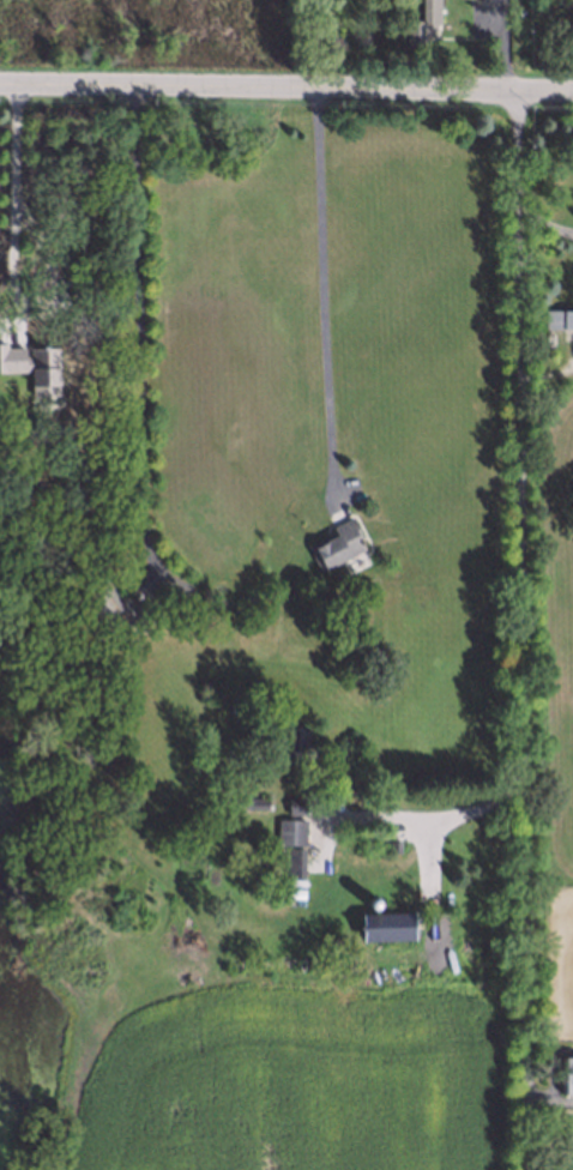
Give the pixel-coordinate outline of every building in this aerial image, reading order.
[(417,18),(418,0),(436,0),(435,34),(421,34),(421,42),(400,42),(402,18),(417,18)] [(542,308),(572,309),(572,326),(542,326),(542,308)] [(318,560),(306,538),(349,515),(363,545),(346,554),(343,548),(318,560)] [(139,631),(119,616),(110,626),(82,603),(101,578),(151,615),(139,631)] [(229,806),(229,795),(264,796),(264,807),(229,806)] [(285,873),(285,845),(273,845),(273,816),(283,816),(284,795),(301,795),(301,873),(285,873)] [(369,899),(373,900),(374,903),(374,906),(373,909),(370,910),(367,910),(364,909),(363,905),(364,900),(369,899)] [(360,939),(358,912),(410,910),(411,937),(360,939)] [(554,1053),(572,1052),(572,1094),(555,1094),(554,1053)]
